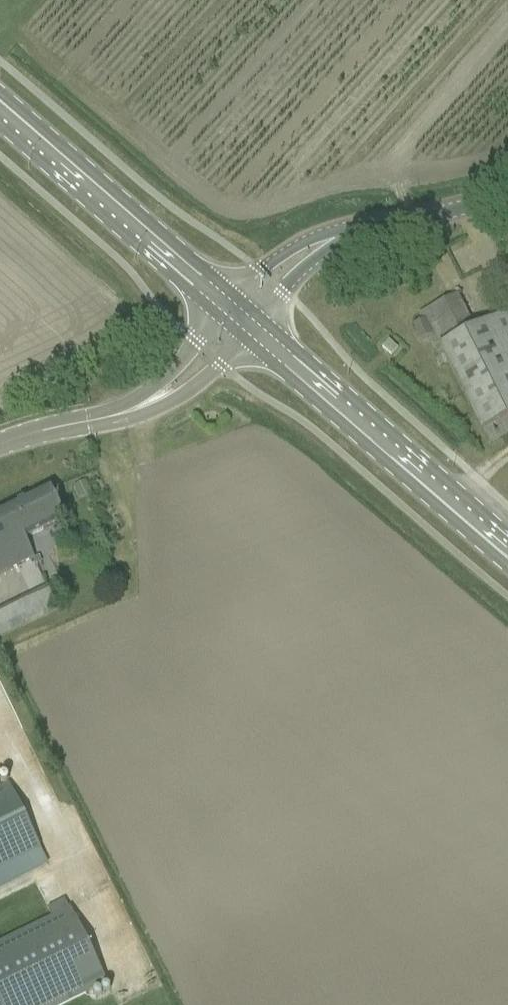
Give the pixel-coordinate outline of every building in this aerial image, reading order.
[(474,330),(458,296),(419,316),(423,323),(414,327),(422,343),(430,339),(438,356),(444,353),(483,433),(484,432),(490,444),(507,435),(507,423),(507,421),(507,313),(474,330)] [(92,496),(86,482),(74,488),(80,502),(92,496)] [(33,562),(24,542),(65,522),(49,490),(0,514),(0,578),(33,562)] [(42,564),(39,558),(34,561),(36,566),(42,564)] [(39,620),(58,611),(47,588),(28,597),(39,620)] [(0,790),(0,870),(40,850),(8,786),(0,790)] [(0,870),(0,913),(56,885),(40,850),(0,870)] [(88,995),(107,986),(69,909),(68,910),(64,901),(47,909),(52,918),(0,944),(0,1004),(68,1004),(88,995)]
